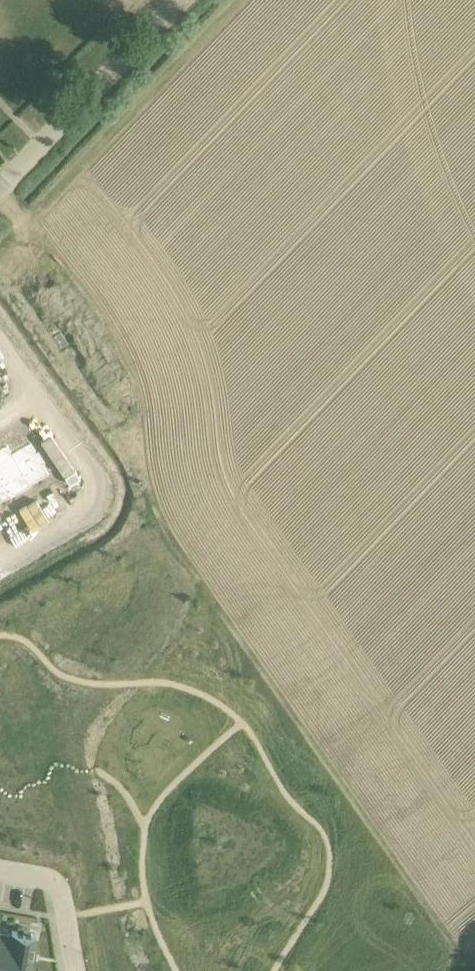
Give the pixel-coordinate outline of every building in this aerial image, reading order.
[(0,419),(0,431),(10,425),(5,416),(0,419)] [(31,440),(11,452),(32,488),(33,488),(33,487),(52,476),(45,464),(47,463),(39,450),(38,451),(31,440)] [(0,458),(0,479),(12,500),(32,488),(11,452),(0,458)] [(10,500),(10,501),(12,500),(0,479),(0,505),(10,500)] [(36,933),(30,932),(31,929),(19,927),(18,930),(12,929),(12,930),(5,970),(30,970),(36,933)] [(12,930),(0,928),(0,970),(5,970),(12,930)]
